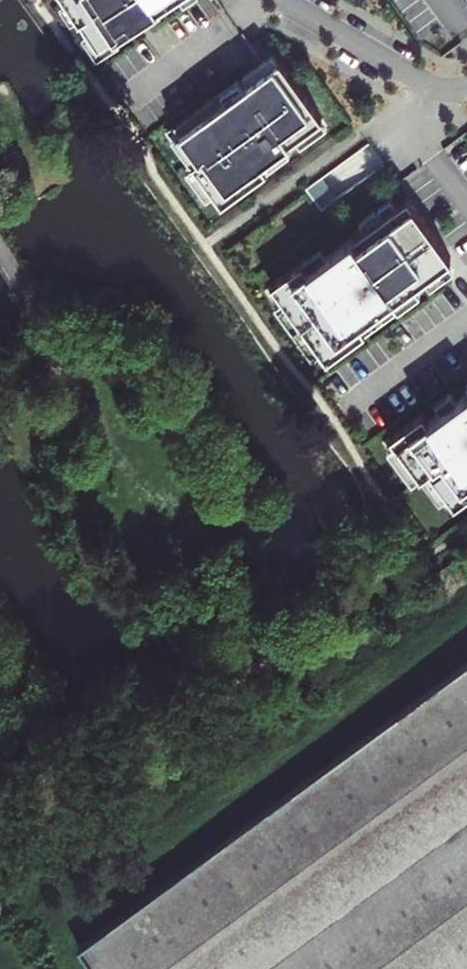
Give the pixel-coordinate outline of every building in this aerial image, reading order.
[(95,50),(170,0),(62,0),(95,50)] [(321,117),(275,61),(227,96),(222,88),(173,123),(197,157),(191,162),(220,203),(265,169),(260,162),(321,117)] [(451,258),(408,198),(308,269),(302,261),(271,282),(324,359),(364,331),(358,323),(451,258)] [(426,421),(421,413),(387,436),(416,477),(425,471),(450,506),(466,494),(466,392),(426,421)] [(78,945),(96,968),(466,968),(466,660),(78,945)]
